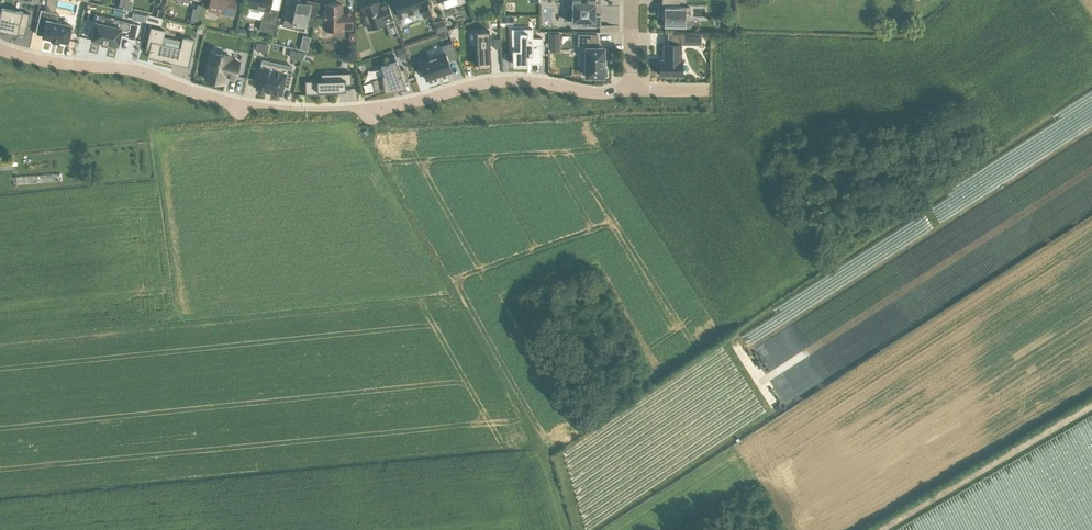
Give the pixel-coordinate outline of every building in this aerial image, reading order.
[(210,1),(219,3),(217,12),(234,16),(237,0),(236,0),(211,0),(210,1)] [(248,7),(250,7),(250,9),(259,12),(260,9),(264,10),(262,21),(260,29),(274,33),(276,24),(280,10),(270,7),(272,0),(250,0),(249,4),(248,7)] [(283,25),(293,28),(294,23),(297,23),(306,25),(308,17),(316,19),(320,2),(309,0),(307,0),(306,1),(305,1),(305,2),(301,1),(301,0),(289,0),(288,2),(284,20),(283,25)] [(397,7),(401,18),(422,11),(424,18),(432,15),(427,0),(425,0),(420,2),(419,0),(394,0),(397,7)] [(572,20),(588,21),(587,25),(590,25),(601,26),(601,14),(596,14),(596,0),(573,0),(572,20)] [(663,18),(667,18),(667,26),(678,26),(691,26),(692,25),(693,24),(694,23),(695,21),(695,19),(690,19),(690,7),(686,7),(686,8),(680,8),(680,1),(686,1),(686,0),(663,0),(663,4),(665,4),(665,11),(665,12),(663,12),(663,18)] [(368,5),(363,7),(366,17),(367,18),(364,19),(368,30),(387,23),(387,22),(394,20),(391,11),(387,1),(376,5),(375,3),(374,3),(372,3),(368,4),(368,5)] [(323,22),(323,29),(325,29),(325,30),(343,31),(343,29),(353,29),(353,22),(353,11),(342,11),(342,4),(338,4),(336,2),(332,2),(330,4),(326,4),(326,12),(324,12),(323,22)] [(496,13),(504,12),(503,3),(495,4),(496,13)] [(3,30),(10,32),(10,31),(14,32),(18,34),(20,25),(28,26),(31,13),(23,12),(23,11),(14,9),(10,8),(10,9),(3,7),(2,10),(2,9),(0,16),(0,29),(3,30)] [(154,7),(152,14),(162,16),(164,9),(154,7)] [(41,9),(36,33),(44,35),(43,36),(52,38),(52,39),(59,41),(60,40),(69,42),(72,25),(56,21),(58,13),(41,9)] [(444,19),(435,23),(439,34),(448,30),(444,19)] [(96,22),(92,39),(101,41),(109,43),(118,45),(121,34),(128,36),(127,37),(135,39),(138,24),(131,22),(129,29),(96,22)] [(151,27),(146,51),(150,51),(154,52),(153,58),(162,61),(165,61),(165,62),(170,63),(171,63),(171,62),(174,63),(174,60),(187,65),(187,66),(190,67),(196,40),(183,37),(182,40),(181,48),(163,44),(164,36),(166,30),(151,27)] [(238,27),(237,34),(247,36),(247,32),(246,28),(238,27)] [(533,29),(512,29),(512,42),(515,42),(520,42),(520,50),(515,50),(513,50),(513,65),(517,65),(528,65),(528,63),(528,61),(532,61),(541,61),(541,63),(542,63),(542,38),(533,38),(533,29)] [(490,30),(477,31),(478,67),(491,67),(490,30)] [(551,33),(551,42),(560,42),(560,33),(551,33)] [(684,33),(684,44),(702,44),(702,34),(702,33),(684,33)] [(579,34),(578,44),(584,44),(584,72),(586,72),(586,76),(604,76),(604,66),(605,66),(605,64),(604,64),(604,60),(605,60),(605,57),(604,57),(604,48),(598,47),(598,34),(579,34)] [(302,36),(301,49),(309,49),(310,37),(302,36)] [(258,42),(256,49),(267,51),(269,45),(258,42)] [(444,53),(420,61),(427,80),(452,71),(448,61),(458,58),(452,42),(442,46),(444,53)] [(658,62),(658,72),(660,72),(660,75),(666,75),(666,77),(676,77),(676,75),(683,75),(683,60),(681,60),(681,44),(668,44),(664,44),(664,60),(660,60),(660,62),(658,62)] [(401,60),(408,57),(404,46),(397,49),(401,60)] [(292,50),(290,57),(300,59),(301,52),(292,50)] [(212,52),(205,79),(225,83),(227,75),(236,78),(240,62),(230,60),(231,56),(212,52)] [(383,76),(373,80),(375,91),(375,92),(385,88),(385,91),(407,88),(405,81),(409,79),(408,78),(404,68),(401,70),(400,70),(397,60),(396,61),(385,65),(382,66),(385,75),(383,76)] [(257,75),(256,82),(258,83),(256,89),(282,94),(284,87),(288,88),(293,69),(292,69),(293,66),(284,64),(271,61),(270,69),(261,67),(259,75),(257,75)] [(322,80),(305,81),(306,94),(339,93),(339,91),(346,90),(346,88),(355,88),(355,87),(346,87),(346,85),(352,84),(352,72),(334,73),(335,80),(322,80)]
